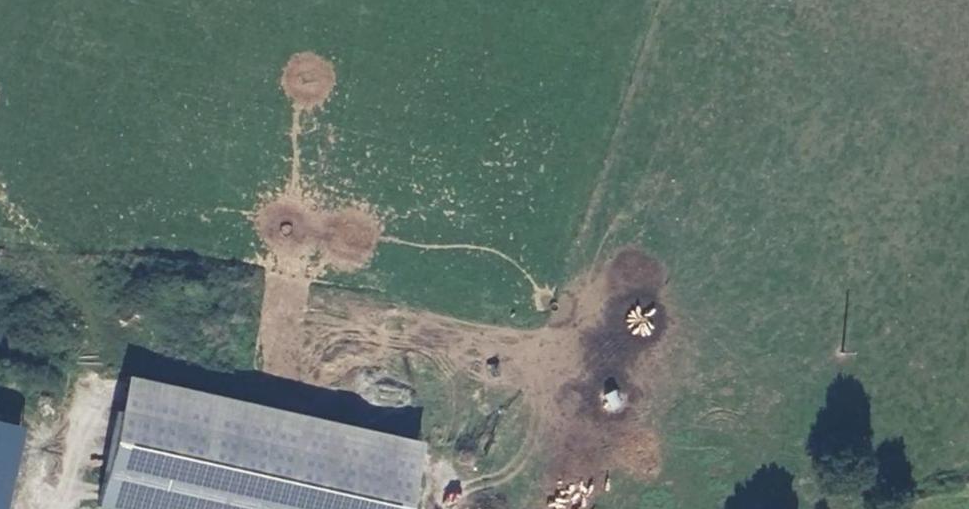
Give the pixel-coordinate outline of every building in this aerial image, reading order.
[(429,436),(124,378),(99,508),(415,508),(429,436)] [(0,419),(0,508),(9,508),(27,425),(0,419)]
